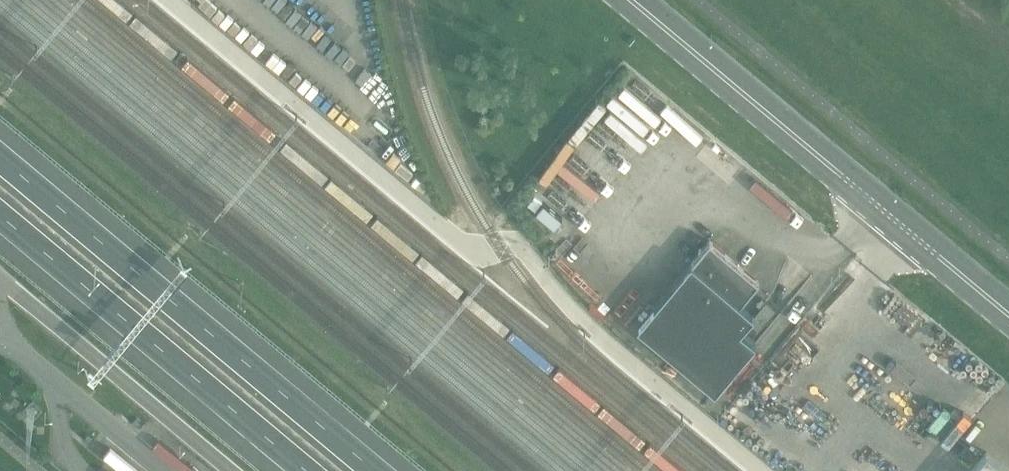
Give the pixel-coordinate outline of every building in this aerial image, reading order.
[(617,96),(611,103),(648,134),(654,126),(617,96)] [(709,240),(637,327),(715,392),(755,343),(740,331),(754,315),(740,303),(759,282),(709,240)] [(986,452),(984,455),(971,470),(1008,470),(986,452)]
